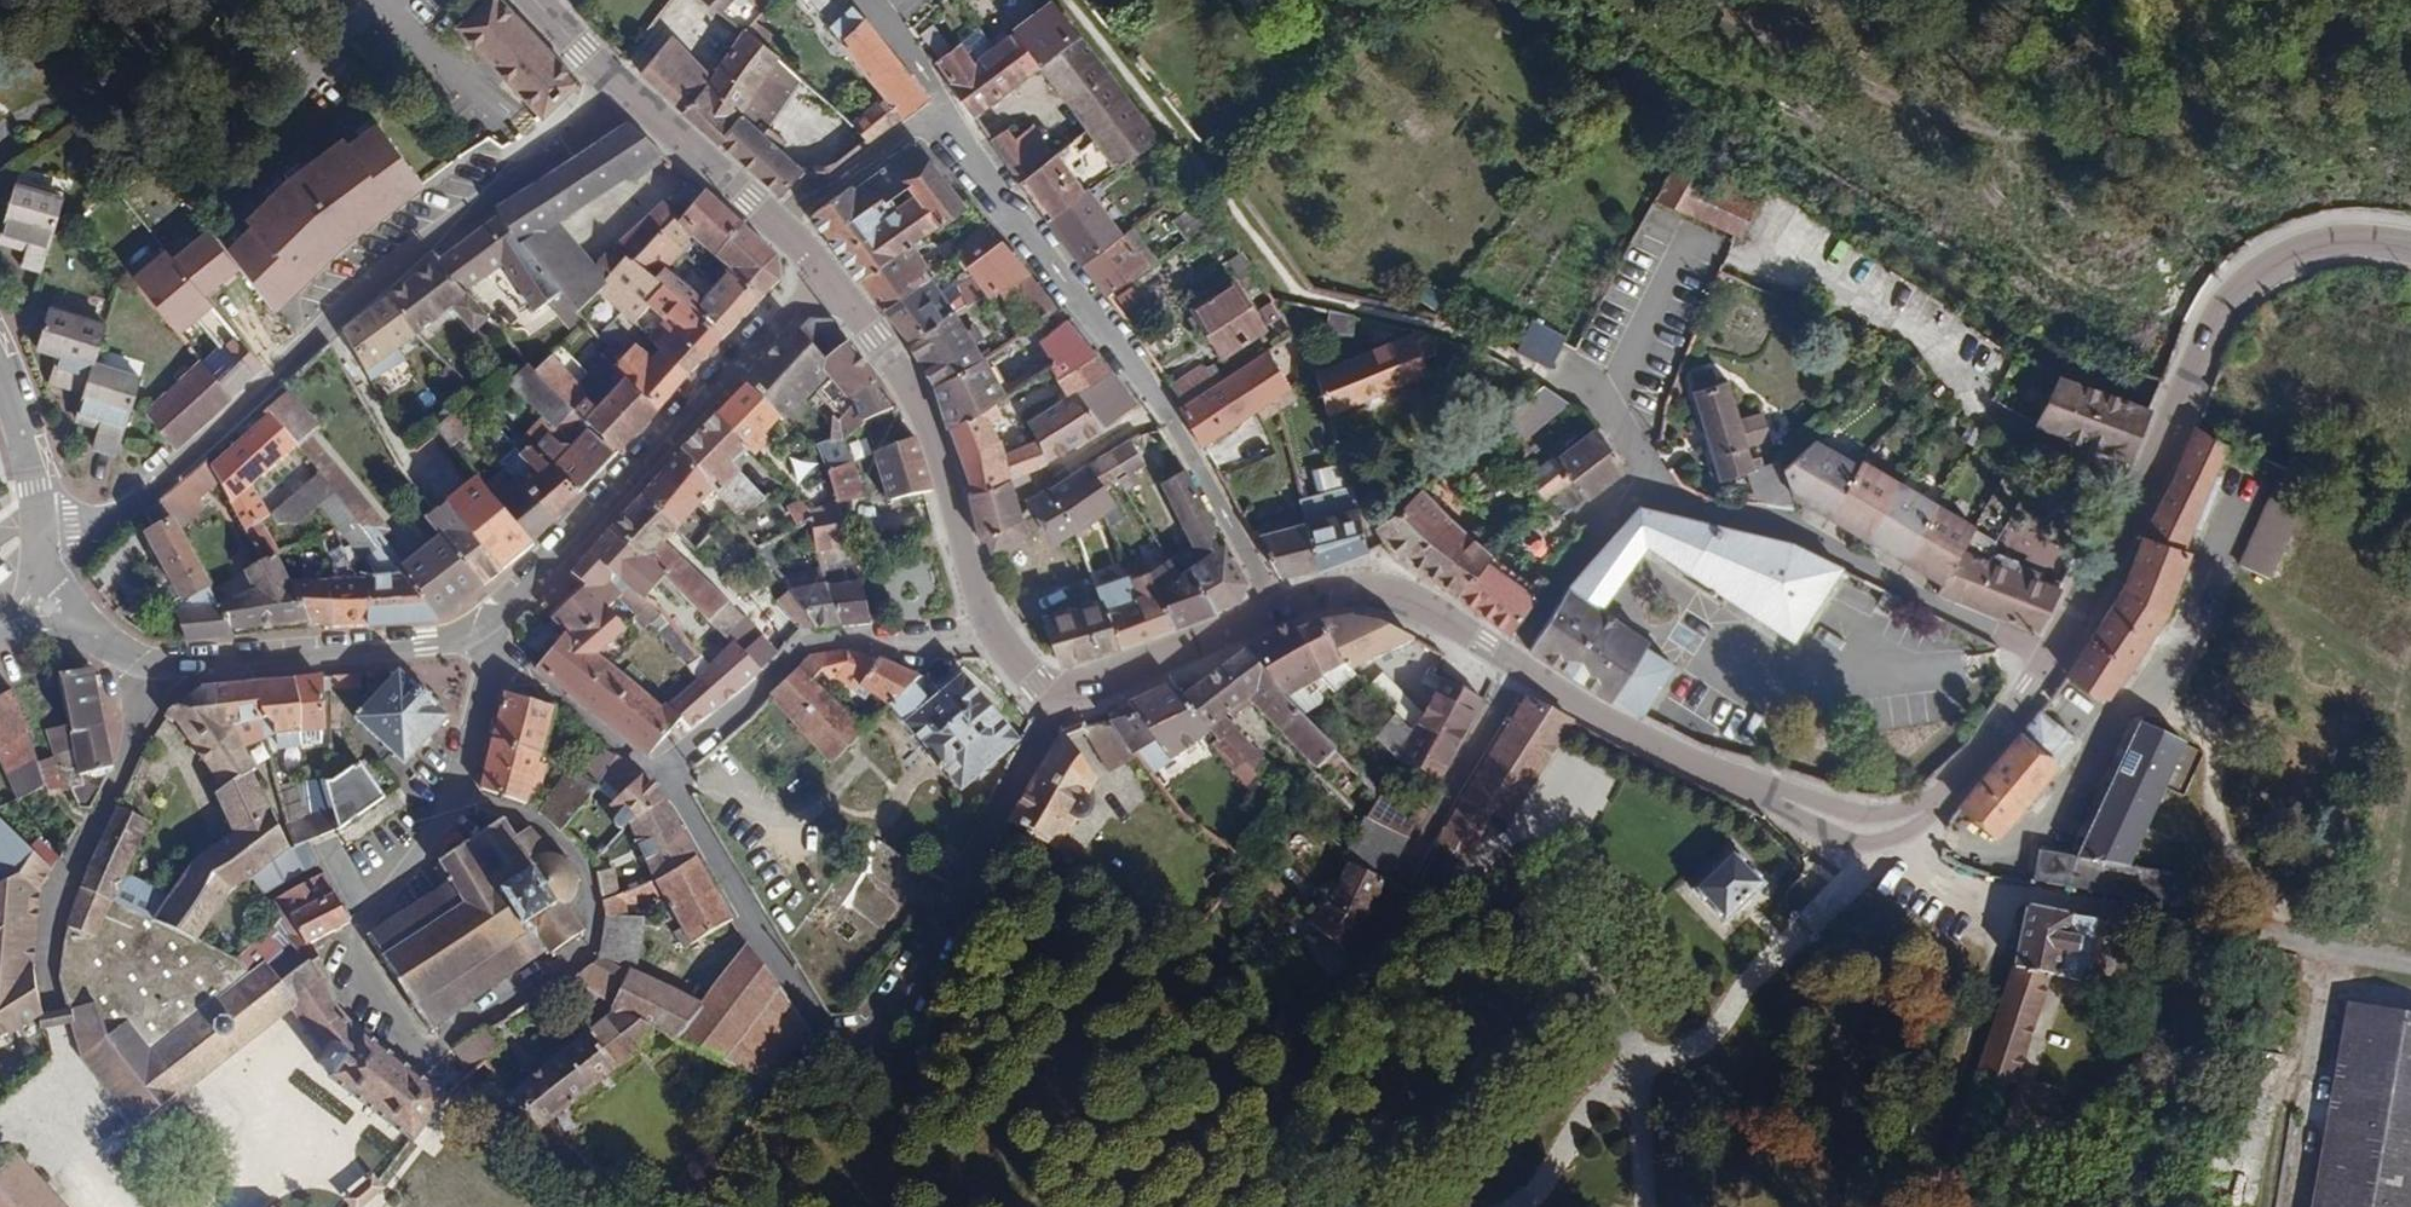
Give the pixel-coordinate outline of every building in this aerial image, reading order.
[(542,117),(574,84),(575,83),(575,81),(575,80),(575,79),(499,0),(487,0),(457,28),(542,117)] [(719,14),(743,31),(745,30),(772,0),(703,0),(719,14)] [(829,26),(840,41),(886,96),(853,125),(867,142),(901,118),(928,97),(864,19),(847,0),(809,0),(829,26)] [(905,17),(924,0),(889,0),(905,17)] [(1250,11),(1262,0),(1240,0),(1250,11)] [(992,48),(1017,83),(1040,67),(1039,66),(1080,35),(1053,2),(992,48)] [(682,110),(720,143),(741,113),(778,58),(780,57),(745,30),(743,31),(711,79),(682,110)] [(978,30),(960,44),(974,63),(992,48),(978,30)] [(1040,67),(1056,87),(1087,130),(1088,128),(1097,140),(1119,168),(1158,138),(1096,56),(1080,35),(1039,66),(1040,67)] [(640,73),(682,110),(711,79),(671,36),(640,73)] [(935,63),(974,115),(1017,83),(992,48),(974,63),(960,44),(935,63)] [(800,78),(778,58),(741,113),(720,143),(780,196),(800,174),(803,170),(779,148),(786,140),(766,126),(800,78)] [(384,212),(420,186),(376,125),(346,147),(342,140),(285,181),(244,222),(249,228),(225,251),(243,273),(274,310),(343,242),(384,212)] [(525,248),(577,312),(599,291),(627,261),(632,257),(634,260),(661,231),(680,249),(690,237),(714,257),(741,227),(704,192),(680,220),(665,206),(664,204),(589,277),(548,228),(660,155),(628,127),(495,211),(499,216),(525,248)] [(999,152),(1009,166),(1040,143),(1029,128),(1014,140),(999,152)] [(990,139),(999,152),(1014,140),(1010,137),(1003,130),(990,139)] [(1020,182),(1047,220),(1088,188),(1089,190),(1119,168),(1097,140),(1079,154),(1070,142),(1050,157),(1051,158),(1020,182)] [(811,215),(858,280),(912,243),(962,208),(930,170),(931,168),(911,143),(811,215)] [(1009,166),(1020,182),(1051,158),(1050,157),(1040,143),(1009,166)] [(1719,168),(1686,149),(1657,196),(1659,197),(1735,233),(1741,236),(1756,206),(1710,185),(1719,168)] [(18,179),(0,234),(24,242),(17,264),(40,271),(58,212),(64,194),(18,179)] [(690,180),(665,206),(680,220),(704,192),(690,180)] [(1163,205),(1187,239),(1217,218),(1194,184),(1163,205)] [(1047,220),(1082,265),(1123,235),(1089,190),(1088,188),(1047,220)] [(525,248),(499,216),(435,261),(462,292),(525,248)] [(957,251),(961,256),(968,265),(998,242),(984,223),(983,225),(957,251)] [(714,257),(731,271),(727,275),(759,302),(778,281),(776,258),(741,227),(714,257)] [(1133,228),(1123,235),(1147,268),(1157,261),(1133,228)] [(634,260),(664,290),(719,343),(759,302),(727,275),(716,288),(702,303),(665,270),(683,252),(680,249),(661,231),(634,260)] [(174,263),(168,256),(138,282),(185,338),(203,325),(218,311),(222,308),(214,298),(243,273),(209,234),(174,263)] [(1082,265),(1106,297),(1147,268),(1123,235),(1082,265)] [(1027,274),(998,242),(968,265),(976,276),(990,295),(998,291),(1027,274)] [(858,280),(882,310),(921,284),(930,278),(924,270),(927,268),(912,243),(858,280)] [(1226,261),(1240,281),(1255,271),(1241,251),(1226,261)] [(623,312),(635,323),(650,306),(664,290),(634,260),(632,257),(627,261),(599,291),(623,312)] [(396,308),(417,335),(451,307),(473,332),(486,320),(462,292),(435,261),(387,297),(396,308)] [(1057,309),(1027,274),(998,291),(1024,332),(1025,333),(1057,309)] [(990,295),(976,276),(956,286),(966,307),(980,300),(990,295)] [(1193,309),(1223,355),(1263,329),(1233,283),(1193,309)] [(886,316),(907,340),(954,312),(964,308),(957,298),(949,304),(941,294),(936,286),(923,292),(886,316)] [(1114,299),(1133,330),(1153,317),(1135,286),(1114,299)] [(951,289),(941,294),(949,304),(957,298),(951,289)] [(650,306),(665,321),(661,326),(671,336),(674,333),(703,361),(719,343),(664,290),(650,306)] [(387,297),(370,310),(379,321),(396,308),(387,297)] [(907,340),(935,384),(982,359),(973,343),(983,337),(976,325),(966,331),(959,320),(984,308),(980,300),(966,307),(964,308),(954,312),(907,340)] [(48,308),(35,350),(57,356),(54,366),(66,370),(61,386),(83,393),(92,362),(104,325),(48,308)] [(370,310),(342,332),(362,366),(365,371),(370,380),(405,360),(398,348),(417,335),(396,308),(379,321),(370,310)] [(241,337),(218,311),(203,325),(225,350),(241,337)] [(1328,312),(1326,333),(1351,335),(1353,315),(1328,312)] [(1041,341),(1055,363),(1050,366),(1056,376),(1096,355),(1066,320),(1040,339),(1041,341)] [(848,343),(832,323),(809,321),(796,335),(825,361),(848,343)] [(596,336),(606,347),(622,333),(612,322),(596,336)] [(1516,351),(1551,369),(1565,339),(1530,322),(1516,351)] [(660,349),(689,377),(703,361),(674,333),(671,336),(661,326),(649,339),(660,349)] [(1318,373),(1329,413),(1428,373),(1422,358),(1436,354),(1453,361),(1460,344),(1428,333),(1415,338),(1413,334),(1323,371),(1316,354),(1315,355),(1310,358),(1319,372),(1318,373)] [(748,386),(780,417),(823,368),(825,361),(796,335),(748,386)] [(827,374),(829,376),(815,391),(841,417),(850,402),(878,382),(848,343),(825,361),(823,368),(827,374)] [(614,369),(655,414),(689,377),(660,349),(650,359),(634,346),(620,362),(614,369)] [(1179,406),(1201,447),(1256,410),(1262,420),(1278,409),(1275,398),(1290,388),(1267,349),(1224,377),(1183,404),(1179,406)] [(949,425),(972,492),(1008,479),(1034,468),(1046,464),(1035,440),(1027,419),(1075,392),(1110,372),(1096,355),(1056,376),(1050,366),(1034,376),(1004,393),(978,408),(949,425)] [(655,414),(614,369),(605,361),(579,386),(551,358),(535,372),(571,413),(556,430),(600,471),(616,454),(655,414)] [(935,384),(948,426),(949,425),(978,408),(1004,393),(982,359),(935,384)] [(169,443),(173,449),(231,395),(201,361),(146,411),(169,443)] [(83,393),(75,417),(99,424),(92,447),(115,454),(139,376),(92,362),(83,393)] [(507,384),(544,419),(521,442),(577,495),(600,471),(556,430),(571,413),(535,372),(528,364),(507,384)] [(1170,385),(1183,404),(1224,377),(1215,364),(1208,368),(1201,365),(1170,385)] [(66,370),(54,366),(49,383),(61,386),(66,370)] [(823,368),(780,417),(784,421),(827,374),(823,368)] [(1692,391),(1720,481),(1748,472),(1758,506),(1794,511),(1780,467),(1778,462),(1763,466),(1754,469),(1751,460),(1747,447),(1769,440),(1761,414),(1739,421),(1727,380),(1714,384),(1710,370),(1690,376),(1694,390),(1692,391)] [(1075,392),(1104,427),(1136,405),(1110,372),(1075,392)] [(2059,378),(2036,424),(2129,460),(2150,410),(2059,378)] [(850,402),(841,417),(837,424),(832,417),(830,424),(828,439),(816,445),(827,472),(851,462),(842,440),(864,422),(893,410),(878,382),(850,402)] [(1507,417),(1521,434),(1524,438),(1542,424),(1553,414),(1567,403),(1543,385),(1507,417)] [(746,450),(751,456),(767,441),(762,436),(780,417),(748,386),(716,417),(746,450)] [(1290,388),(1275,398),(1278,409),(1296,397),(1290,388)] [(267,409),(296,445),(308,434),(317,426),(287,391),(267,409)] [(1027,419),(1035,440),(1046,464),(1104,427),(1075,392),(1027,419)] [(218,480),(231,502),(250,485),(267,470),(296,445),(267,409),(264,411),(267,415),(212,465),(211,466),(218,480)] [(435,428),(451,448),(470,434),(453,412),(436,428),(435,428)] [(713,490),(718,494),(740,473),(731,464),(746,450),(716,417),(681,451),(713,490)] [(1625,468),(1596,429),(1556,460),(1572,481),(1585,498),(1625,468)] [(2125,588),(2068,674),(2109,701),(2166,616),(2159,614),(2192,531),(2199,534),(2220,481),(2213,478),(2224,451),(2255,468),(2262,455),(2231,438),(2226,448),(2195,429),(2174,480),(2143,536),(2125,588)] [(308,434),(296,445),(301,451),(310,463),(324,453),(308,434)] [(498,464),(504,470),(514,481),(553,520),(577,495),(521,442),(516,437),(509,443),(514,449),(498,464)] [(904,442),(874,453),(889,502),(922,494),(931,492),(915,438),(904,442)] [(1112,451),(1119,464),(1134,455),(1135,440),(1133,438),(1112,451)] [(1783,469),(1793,497),(1943,583),(1962,550),(1976,527),(1863,462),(1860,467),(1813,441),(1783,469)] [(296,445),(267,470),(273,476),(301,451),(296,445)] [(640,496),(676,529),(713,490),(681,451),(640,496)] [(1112,451),(1087,465),(1103,488),(1117,479),(1126,474),(1119,464),(1112,451)] [(324,453),(310,463),(320,475),(335,493),(349,482),(324,453)] [(160,498),(173,520),(174,522),(203,508),(197,498),(218,480),(211,466),(212,465),(207,457),(160,498)] [(1761,457),(1751,460),(1754,469),(1763,466),(1761,457)] [(1527,481),(1544,501),(1572,481),(1556,460),(1555,458),(1527,481)] [(851,462),(827,472),(837,503),(838,505),(866,498),(853,461),(851,462)] [(1342,463),(1314,471),(1320,491),(1348,483),(1342,463)] [(1116,506),(1103,488),(1087,465),(1049,490),(1076,530),(1078,532),(1103,514),(1116,506)] [(504,470),(482,486),(493,499),(514,481),(504,470)] [(1190,567),(1214,610),(1239,601),(1246,582),(1184,470),(1161,483),(1200,560),(1190,567)] [(718,494),(730,508),(724,513),(727,516),(728,514),(735,522),(765,499),(740,473),(718,494)] [(320,475),(305,487),(320,505),(345,535),(360,524),(335,493),(320,475)] [(440,536),(481,587),(532,546),(531,544),(493,499),(482,486),(475,477),(435,510),(426,518),(440,536)] [(968,493),(979,539),(982,540),(988,537),(992,553),(1024,534),(1020,520),(1019,517),(1008,479),(972,492),(968,493)] [(412,481),(405,487),(426,518),(435,510),(412,481)] [(493,499),(531,544),(553,520),(514,481),(493,499)] [(1544,501),(1557,519),(1563,515),(1585,498),(1572,481),(1544,501)] [(388,528),(349,482),(335,493),(360,524),(372,540),(388,528)] [(2279,482),(2240,567),(2270,580),(2309,496),(2279,482)] [(229,504),(244,530),(260,521),(269,516),(250,485),(231,502),(229,504)] [(1300,499),(1306,524),(1317,569),(1317,571),(1368,552),(1351,485),(1350,485),(1303,498),(1300,499)] [(271,515),(278,524),(284,520),(287,524),(298,525),(320,505),(305,487),(271,515)] [(1446,516),(1421,489),(1375,527),(1388,544),(1398,558),(1420,573),(1463,531),(1446,516)] [(1029,503),(1035,512),(1056,544),(1076,530),(1049,490),(1029,503)] [(664,578),(682,595),(725,636),(741,619),(663,544),(674,531),(676,529),(640,496),(608,532),(664,578)] [(160,498),(142,513),(153,531),(173,520),(160,498)] [(837,503),(810,510),(811,519),(812,531),(843,524),(838,505),(837,503)] [(1035,512),(1029,503),(1019,517),(1020,520),(1035,512)] [(1116,506),(1103,514),(1111,531),(1127,522),(1116,506)] [(1644,648),(1649,641),(1599,610),(1592,606),(1639,539),(1646,544),(1794,640),(1841,568),(1792,544),(1640,508),(1569,586),(1529,650),(1611,701),(1640,715),(1672,665),(1644,648)] [(808,511),(787,521),(792,530),(811,519),(810,510),(808,511)] [(153,531),(146,535),(181,598),(175,602),(182,613),(179,613),(188,641),(235,636),(231,628),(219,607),(209,590),(211,589),(174,522),(173,520),(153,531)] [(260,521),(244,530),(261,561),(274,553),(277,551),(260,521)] [(843,524),(812,531),(816,553),(851,546),(847,523),(843,524)] [(372,540),(360,524),(345,535),(353,545),(343,548),(344,551),(349,564),(357,580),(365,580),(366,626),(437,621),(397,571),(372,540)] [(1255,537),(1279,577),(1317,569),(1306,524),(1255,537)] [(686,543),(694,551),(708,536),(701,529),(686,543)] [(1487,562),(1492,557),(1489,555),(1505,543),(1498,533),(1480,546),(1463,531),(1420,573),(1509,635),(1536,597),(1534,596),(1487,562)] [(551,618),(566,632),(572,638),(606,609),(617,599),(619,597),(622,595),(621,593),(610,579),(611,573),(628,588),(644,600),(651,592),(662,592),(674,603),(682,595),(664,578),(608,532),(570,574),(585,585),(551,618)] [(397,571),(437,621),(481,587),(440,536),(397,571)] [(1639,539),(1592,606),(1599,610),(1646,544),(1639,539)] [(781,555),(769,541),(756,548),(769,564),(781,555)] [(311,551),(315,564),(331,558),(323,545),(311,551)] [(855,560),(851,546),(816,553),(819,570),(845,568),(845,562),(855,560)] [(1943,583),(1937,593),(2037,632),(2059,589),(2023,575),(2018,560),(1997,552),(1991,555),(1988,561),(1965,551),(1962,550),(1943,583)] [(344,551),(331,558),(333,569),(349,564),(344,551)] [(1536,572),(1546,580),(1561,559),(1551,552),(1536,572)] [(254,592),(219,607),(231,628),(307,623),(287,581),(274,553),(261,561),(245,570),(254,592)] [(1178,556),(1170,560),(1179,574),(1187,569),(1178,556)] [(302,581),(287,581),(307,623),(331,627),(330,580),(334,580),(333,569),(331,558),(315,564),(318,574),(319,581),(302,581)] [(1140,559),(1127,566),(1131,576),(1132,577),(1147,572),(1140,559)] [(1147,572),(1171,626),(1214,610),(1190,567),(1187,569),(1179,574),(1170,560),(1150,573),(1148,571),(1147,572)] [(349,564),(333,569),(334,580),(330,580),(331,627),(366,626),(365,580),(357,580),(349,564)] [(845,568),(819,570),(839,627),(870,624),(857,567),(845,568)] [(819,570),(780,578),(789,591),(814,629),(839,627),(819,570)] [(1096,588),(1101,602),(1119,646),(1171,626),(1147,572),(1132,577),(1131,576),(1096,588)] [(619,597),(639,616),(650,606),(644,600),(628,588),(621,593),(622,595),(619,597)] [(776,601),(788,617),(799,630),(814,629),(789,591),(776,601)] [(1045,617),(1061,664),(1119,646),(1101,602),(1045,617)] [(636,619),(645,629),(649,625),(687,667),(688,666),(700,657),(654,609),(650,606),(639,616),(636,619)] [(625,629),(621,625),(606,609),(572,638),(566,632),(536,668),(564,690),(595,655),(625,629)] [(1954,625),(1935,616),(1925,635),(1944,645),(1954,625)] [(1318,623),(1343,663),(1350,670),(1412,640),(1413,639),(1378,622),(1351,617),(1318,623)] [(741,619),(725,636),(733,645),(742,654),(760,638),(741,619)] [(1296,631),(1320,676),(1343,663),(1318,623),(1296,631)] [(1245,650),(1282,698),(1300,715),(1313,708),(1315,701),(1306,684),(1320,676),(1296,631),(1292,624),(1245,650)] [(742,654),(759,672),(776,655),(760,638),(742,654)] [(679,720),(689,730),(759,672),(742,654),(733,645),(715,661),(700,657),(688,666),(696,678),(666,704),(682,718),(679,720)] [(839,688),(832,680),(836,677),(858,694),(864,698),(869,692),(888,705),(889,704),(918,677),(916,676),(877,660),(844,650),(810,655),(795,669),(827,699),(839,688)] [(1181,698),(1186,707),(1205,732),(1209,729),(1217,739),(1213,742),(1236,769),(1246,760),(1258,772),(1284,798),(1291,792),(1283,786),(1286,784),(1223,717),(1228,714),(1231,717),(1251,701),(1315,767),(1316,766),(1325,775),(1341,759),(1333,750),(1334,749),(1300,715),(1282,698),(1245,650),(1181,698)] [(682,718),(666,704),(661,708),(595,655),(564,690),(648,755),(679,720),(682,718)] [(58,675),(62,683),(70,725),(44,731),(54,755),(75,749),(71,730),(79,729),(78,725),(103,720),(93,668),(70,673),(61,674),(58,675)] [(827,699),(795,669),(769,695),(770,697),(792,721),(813,747),(831,765),(863,732),(852,722),(827,699)] [(355,719),(404,764),(447,717),(398,672),(384,687),(355,719)] [(1439,783),(1483,702),(1442,680),(1439,686),(1424,677),(1420,684),(1435,692),(1422,715),(1382,674),(1368,688),(1396,715),(1413,732),(1397,760),(1439,783)] [(360,675),(331,676),(331,688),(331,689),(360,687),(360,675)] [(331,676),(320,677),(320,689),(331,688),(331,676)] [(320,677),(294,681),(301,732),(298,732),(300,746),(322,745),(322,732),(320,689),(320,677)] [(1016,741),(962,677),(942,695),(928,677),(918,677),(889,704),(907,724),(960,788),(1016,741)] [(294,681),(255,684),(261,718),(265,736),(298,732),(301,732),(294,681)] [(255,684),(202,688),(230,725),(261,718),(255,684)] [(1127,704),(1136,716),(1110,722),(1137,757),(1139,759),(1150,774),(1170,761),(1207,734),(1205,732),(1186,707),(1181,698),(1173,684),(1127,704)] [(230,725),(202,688),(168,709),(163,716),(168,720),(175,719),(223,787),(216,792),(236,832),(198,859),(171,897),(123,873),(147,821),(117,807),(92,857),(82,886),(195,940),(230,890),(251,876),(289,849),(251,772),(254,769),(242,747),(230,725)] [(20,799),(45,786),(38,762),(29,734),(14,690),(0,697),(0,761),(20,799)] [(553,707),(505,693),(493,741),(540,755),(552,710),(553,707)] [(770,697),(758,709),(780,731),(792,721),(770,697)] [(1573,718),(1530,697),(1464,797),(1513,823),(1573,718)] [(852,722),(863,732),(877,717),(867,708),(852,722)] [(2039,713),(1961,806),(1998,837),(2057,766),(2053,762),(2071,740),(2039,713)] [(1397,760),(1413,732),(1396,715),(1375,738),(1397,760)] [(261,718),(230,725),(242,747),(265,738),(265,736),(261,718)] [(71,730),(75,749),(78,764),(82,786),(69,789),(70,790),(79,807),(90,808),(101,788),(89,782),(87,773),(112,768),(103,720),(78,725),(79,729),(71,730)] [(1137,757),(1110,722),(1082,728),(1108,771),(1137,757)] [(2039,851),(2033,882),(2183,907),(2188,877),(2128,866),(2183,746),(2139,726),(2078,858),(2039,851)] [(1095,782),(1061,735),(1007,825),(1052,852),(1079,809),(1084,811),(1089,809),(1093,806),(1095,800),(1093,795),(1090,791),(1095,782)] [(493,741),(481,789),(526,804),(530,790),(536,791),(545,766),(537,764),(540,755),(493,741)] [(330,777),(321,778),(339,828),(340,829),(385,797),(360,762),(347,771),(337,757),(333,757),(332,744),(331,743),(328,745),(329,758),(330,777)] [(617,756),(600,743),(578,777),(595,788),(605,772),(617,756)] [(154,753),(144,748),(135,768),(145,773),(154,753)] [(75,749),(54,755),(54,757),(59,769),(78,764),(75,749)] [(617,756),(605,772),(619,784),(631,768),(617,756)] [(54,757),(38,762),(45,786),(49,797),(70,790),(69,789),(59,769),(54,757)] [(1236,769),(1248,783),(1258,772),(1246,760),(1236,769)] [(568,771),(540,814),(560,832),(596,789),(595,788),(578,777),(568,771)] [(696,857),(663,797),(641,776),(609,805),(619,814),(615,819),(615,823),(615,826),(620,828),(622,828),(625,827),(628,822),(655,881),(696,857)] [(321,778),(305,781),(278,787),(285,824),(294,847),(305,842),(321,836),(339,828),(321,778)] [(530,790),(526,804),(531,808),(536,791),(530,790)] [(1379,798),(1367,817),(1408,840),(1417,822),(1379,798)] [(1367,817),(1348,853),(1353,858),(1349,865),(1385,882),(1408,840),(1367,817)] [(1,857),(0,858),(0,865),(14,878),(21,875),(38,890),(51,870),(28,847),(26,845),(0,818),(0,854),(1,857)] [(367,938),(428,1028),(548,948),(551,953),(582,932),(565,908),(573,899),(576,890),(576,879),(572,870),(564,861),(554,857),(543,856),(547,846),(529,828),(515,839),(503,821),(438,861),(451,882),(367,938)] [(37,837),(28,847),(51,870),(59,857),(37,837)] [(289,849),(251,876),(261,895),(318,865),(305,842),(294,847),(289,849)] [(1774,882),(1738,845),(1700,884),(1735,920),(1774,882)] [(676,917),(716,893),(696,857),(655,881),(617,896),(614,883),(598,887),(601,902),(604,916),(599,958),(571,977),(612,1006),(664,1033),(675,1038),(701,1006),(634,973),(640,926),(661,927),(662,919),(646,917),(628,916),(626,904),(638,905),(662,894),(676,917)] [(1347,865),(1336,889),(1330,902),(1312,926),(1343,950),(1352,946),(1363,929),(1381,892),(1385,882),(1349,865),(1347,865)] [(610,870),(595,873),(598,887),(614,883),(610,870)] [(273,899),(292,934),(297,930),(305,945),(307,944),(350,922),(323,873),(273,899)] [(43,1014),(33,969),(40,893),(38,890),(21,875),(14,878),(8,881),(0,884),(0,1040),(43,1014)] [(1415,896),(1385,882),(1381,892),(1411,906),(1415,896)] [(1306,921),(1312,926),(1330,902),(1336,889),(1330,884),(1306,921)] [(82,886),(68,927),(63,948),(59,979),(67,1009),(71,1022),(72,1028),(80,1058),(83,1063),(134,1128),(172,1096),(143,1058),(151,1052),(250,975),(236,960),(196,941),(195,940),(82,886)] [(716,893),(676,917),(682,928),(674,933),(683,949),(731,920),(716,893)] [(2027,913),(2016,968),(1979,1072),(2016,1081),(2049,975),(2083,981),(2095,920),(2071,917),(2029,910),(2027,910),(2027,913)] [(322,976),(307,944),(305,945),(297,930),(292,934),(286,938),(291,944),(282,951),(269,938),(276,931),(271,926),(264,933),(236,960),(250,975),(266,963),(295,999),(322,976)] [(701,1006),(675,1038),(723,1061),(780,987),(749,946),(701,1006)] [(143,1058),(172,1096),(179,1091),(288,1003),(295,999),(266,963),(250,975),(151,1052),(143,1058)] [(317,1062),(411,1136),(445,1097),(363,1033),(334,1003),(322,976),(295,999),(288,1003),(326,1049),(317,1062)] [(2313,1206),(2410,1206),(2410,1016),(2348,1005),(2313,1206)] [(612,1012),(511,1095),(539,1130),(548,1123),(664,1033),(612,1006),(612,1012)] [(486,1028),(454,1049),(471,1070),(485,1059),(500,1047),(486,1028)] [(2062,1094),(2022,1081),(2004,1131),(2044,1145),(2062,1094)] [(548,1123),(539,1130),(581,1177),(591,1172),(593,1169),(548,1123)] [(47,1178),(21,1150),(0,1169),(0,1206),(56,1206),(37,1187),(47,1178)] [(47,1178),(37,1187),(56,1206),(74,1206),(47,1178)] [(686,1206),(703,1206),(693,1197),(686,1206)]
